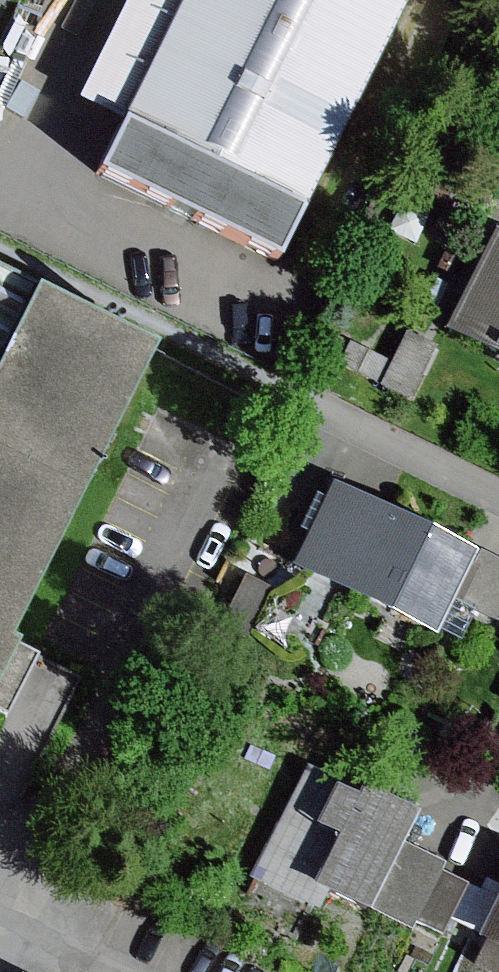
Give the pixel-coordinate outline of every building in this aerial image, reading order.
[(117,125),(177,0),(125,0),(75,104),(117,125)] [(117,125),(90,178),(270,266),(400,0),(177,0),(117,125)] [(493,229),(439,334),(498,364),(498,232),(493,229)] [(150,347),(0,273),(0,652),(150,347)] [(404,334),(380,386),(414,401),(438,350),(404,334)] [(348,343),(337,365),(375,383),(386,360),(348,343)] [(473,555),(329,488),(290,569),(434,637),(473,555)] [(481,556),(458,606),(498,624),(498,564),(481,556)] [(245,578),(226,624),(248,633),(268,588),(245,578)] [(412,821),(305,768),(248,881),(315,914),(323,899),(363,919),(369,910),(401,843),(412,821)] [(444,864),(401,843),(369,910),(412,931),(416,923),(440,873),(444,864)] [(466,886),(440,873),(416,923),(442,936),(449,921),(466,886)] [(466,886),(449,921),(478,935),(498,891),(498,888),(485,881),(479,892),(466,886)] [(478,935),(475,941),(483,945),(471,970),(475,971),(498,971),(498,891),(478,935)]
